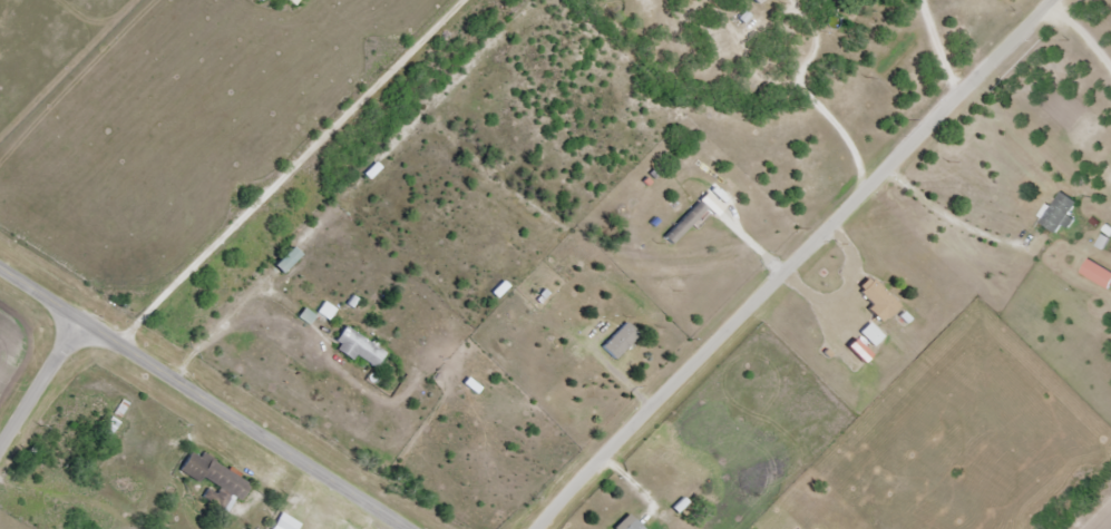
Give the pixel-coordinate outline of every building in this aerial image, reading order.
[(1041,223),(1058,234),(1079,203),(1062,192),(1041,223)] [(663,235),(671,243),(709,213),(702,204),(663,235)] [(273,266),(282,275),(300,257),(292,248),(273,266)] [(1110,288),(1110,272),(1092,259),(1083,273),(1110,290),(1110,288)] [(900,306),(872,278),(859,291),(873,305),(868,310),(882,324),(900,306)] [(640,336),(627,323),(602,348),(616,361),(640,336)] [(875,347),(884,337),(870,323),(861,333),(875,347)] [(386,352),(345,327),(333,347),(374,372),(386,352)] [(190,454),(182,474),(244,500),(252,479),(190,454)] [(301,526),(284,514),(274,528),(299,528),(301,526)] [(634,519),(624,528),(643,528),(634,519)]
